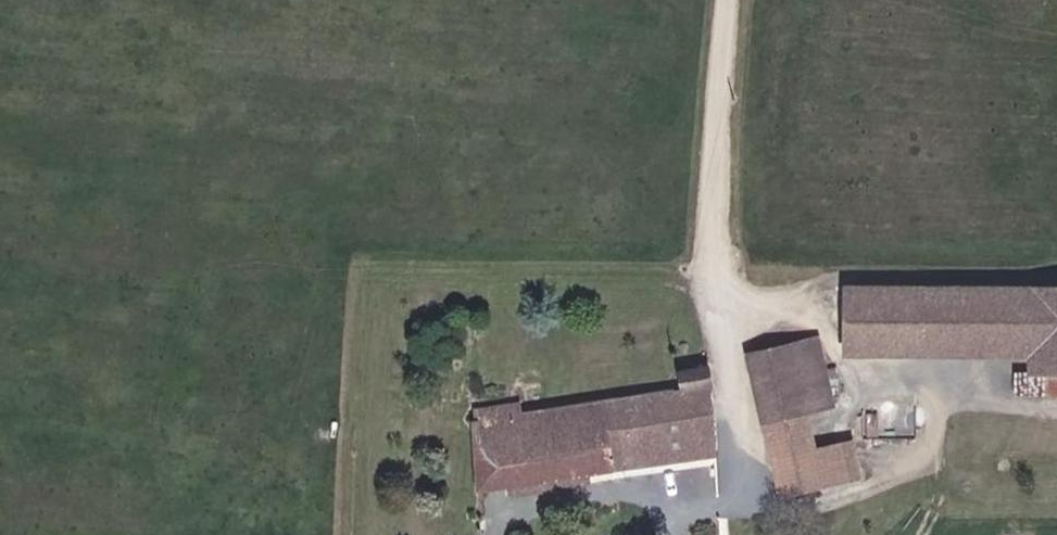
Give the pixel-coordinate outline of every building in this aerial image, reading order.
[(1044,349),(1045,368),(1056,369),(1056,274),(797,259),(797,287),(841,290),(841,337),(1044,349)] [(845,405),(853,403),(833,333),(744,356),(760,425),(763,424),(845,405)] [(720,449),(702,366),(674,371),(675,383),(614,392),(492,413),(490,403),(477,405),(479,415),(456,420),(471,490),(510,483),(587,471),(720,449)] [(1045,368),(1028,367),(1027,387),(1056,389),(1056,369),(1045,368)] [(432,414),(429,400),(412,403),(414,418),(432,414)] [(477,405),(457,408),(456,420),(479,415),(477,405)] [(815,440),(853,429),(845,405),(763,424),(786,506),(829,494),(815,440)] [(587,471),(510,483),(466,497),(542,485),(587,471)]
